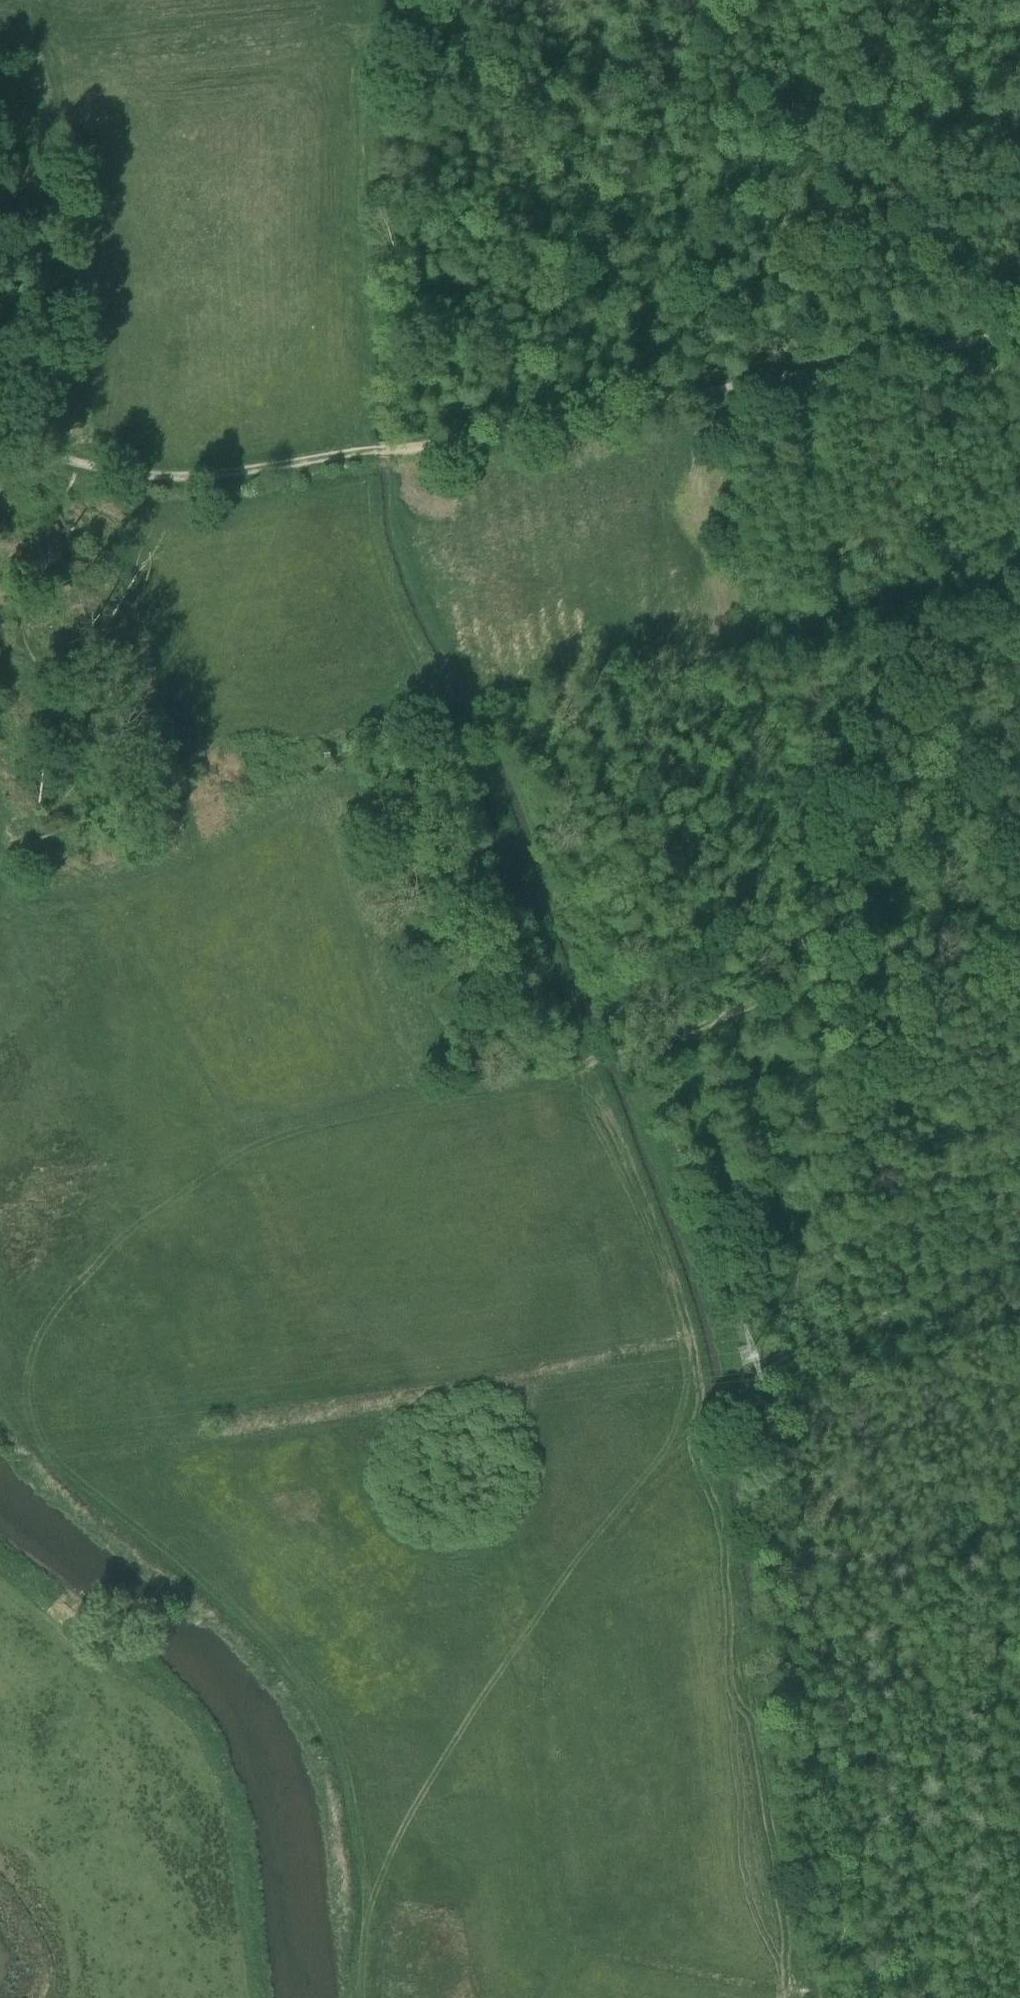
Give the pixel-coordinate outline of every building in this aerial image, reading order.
[(44,547),(46,555),(67,549),(61,529),(40,536),(38,532),(21,538),(26,553),(44,547)]
